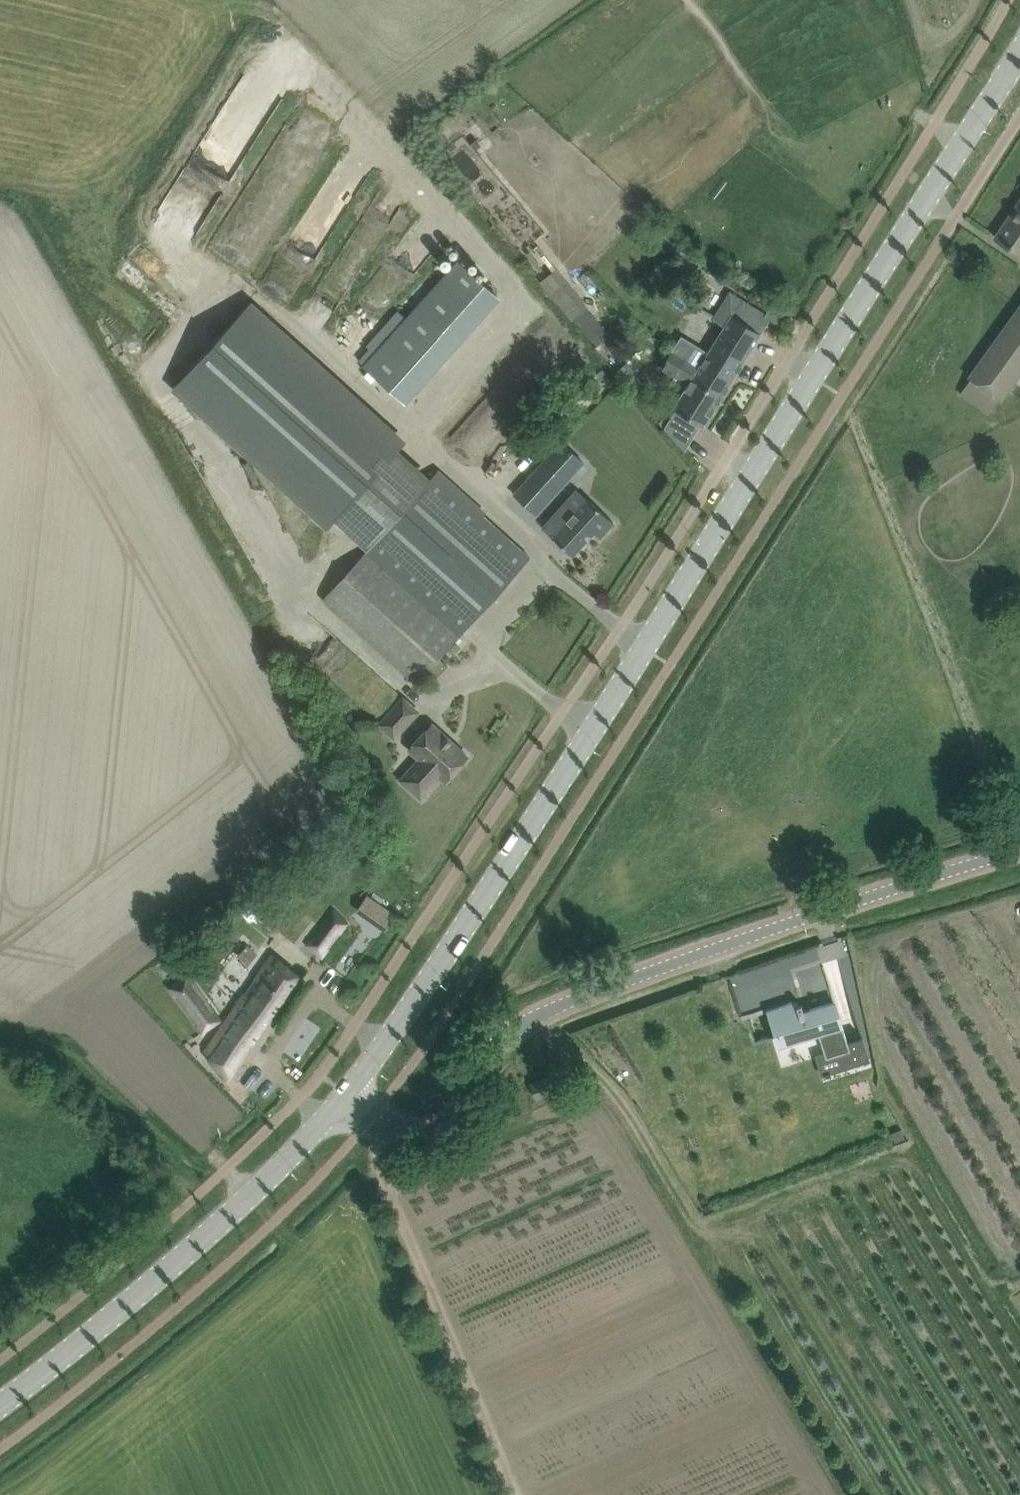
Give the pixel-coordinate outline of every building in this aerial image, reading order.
[(996,238),(1019,254),(1019,202),(996,238)] [(369,344),(356,359),(364,366),(402,400),(496,294),(458,260),(412,312),(408,316),(377,351),(369,344)] [(692,378),(722,396),(771,318),(730,293),(714,319),(725,325),(699,365),(700,366),(692,378)] [(370,547),(324,598),(417,683),(531,556),(437,473),(429,482),(398,454),(405,445),(249,306),(175,389),(331,528),(339,520),(370,547)] [(1003,398),(1019,374),(1019,312),(974,377),(1003,398)] [(689,383),(673,408),(703,426),(722,396),(692,378),(700,366),(699,365),(672,349),(662,366),(689,383)] [(615,371),(645,406),(657,397),(627,361),(615,371)] [(562,441),(530,476),(539,484),(552,496),(584,462),(562,441)] [(565,503),(543,527),(573,554),(594,531),(600,537),(614,522),(589,498),(575,513),(565,503)] [(419,711),(403,698),(379,724),(395,738),(419,711)] [(422,798),(441,777),(445,781),(468,756),(432,724),(409,749),(420,759),(401,780),(422,798)] [(333,912),(308,945),(322,956),(347,923),(333,912)] [(845,941),(730,971),(742,1014),(803,998),(801,990),(818,985),(823,1003),(847,996),(836,959),(849,955),(845,941)] [(246,964),(256,951),(246,942),(235,955),(246,964)] [(226,1077),(234,1083),(304,979),(271,956),(251,982),(202,1054),(226,1077)] [(199,1035),(218,1023),(189,977),(170,989),(199,1035)] [(779,1006),(771,1009),(772,1010),(776,1022),(772,1023),(777,1039),(780,1038),(783,1046),(812,1036),(818,1034),(824,1050),(825,1054),(826,1056),(827,1057),(840,1053),(843,1063),(844,1063),(845,1067),(845,1069),(858,1064),(862,1062),(862,1063),(870,1061),(869,1057),(863,1038),(848,1043),(834,1000),(833,1001),(810,1008),(803,1011),(801,1004),(798,1005),(797,1001),(793,1002),(792,1001),(786,1003),(779,1006)] [(555,1074),(530,1084),(536,1098),(561,1088),(555,1074)] [(901,1129),(892,1133),(896,1142),(905,1138),(901,1129)]
